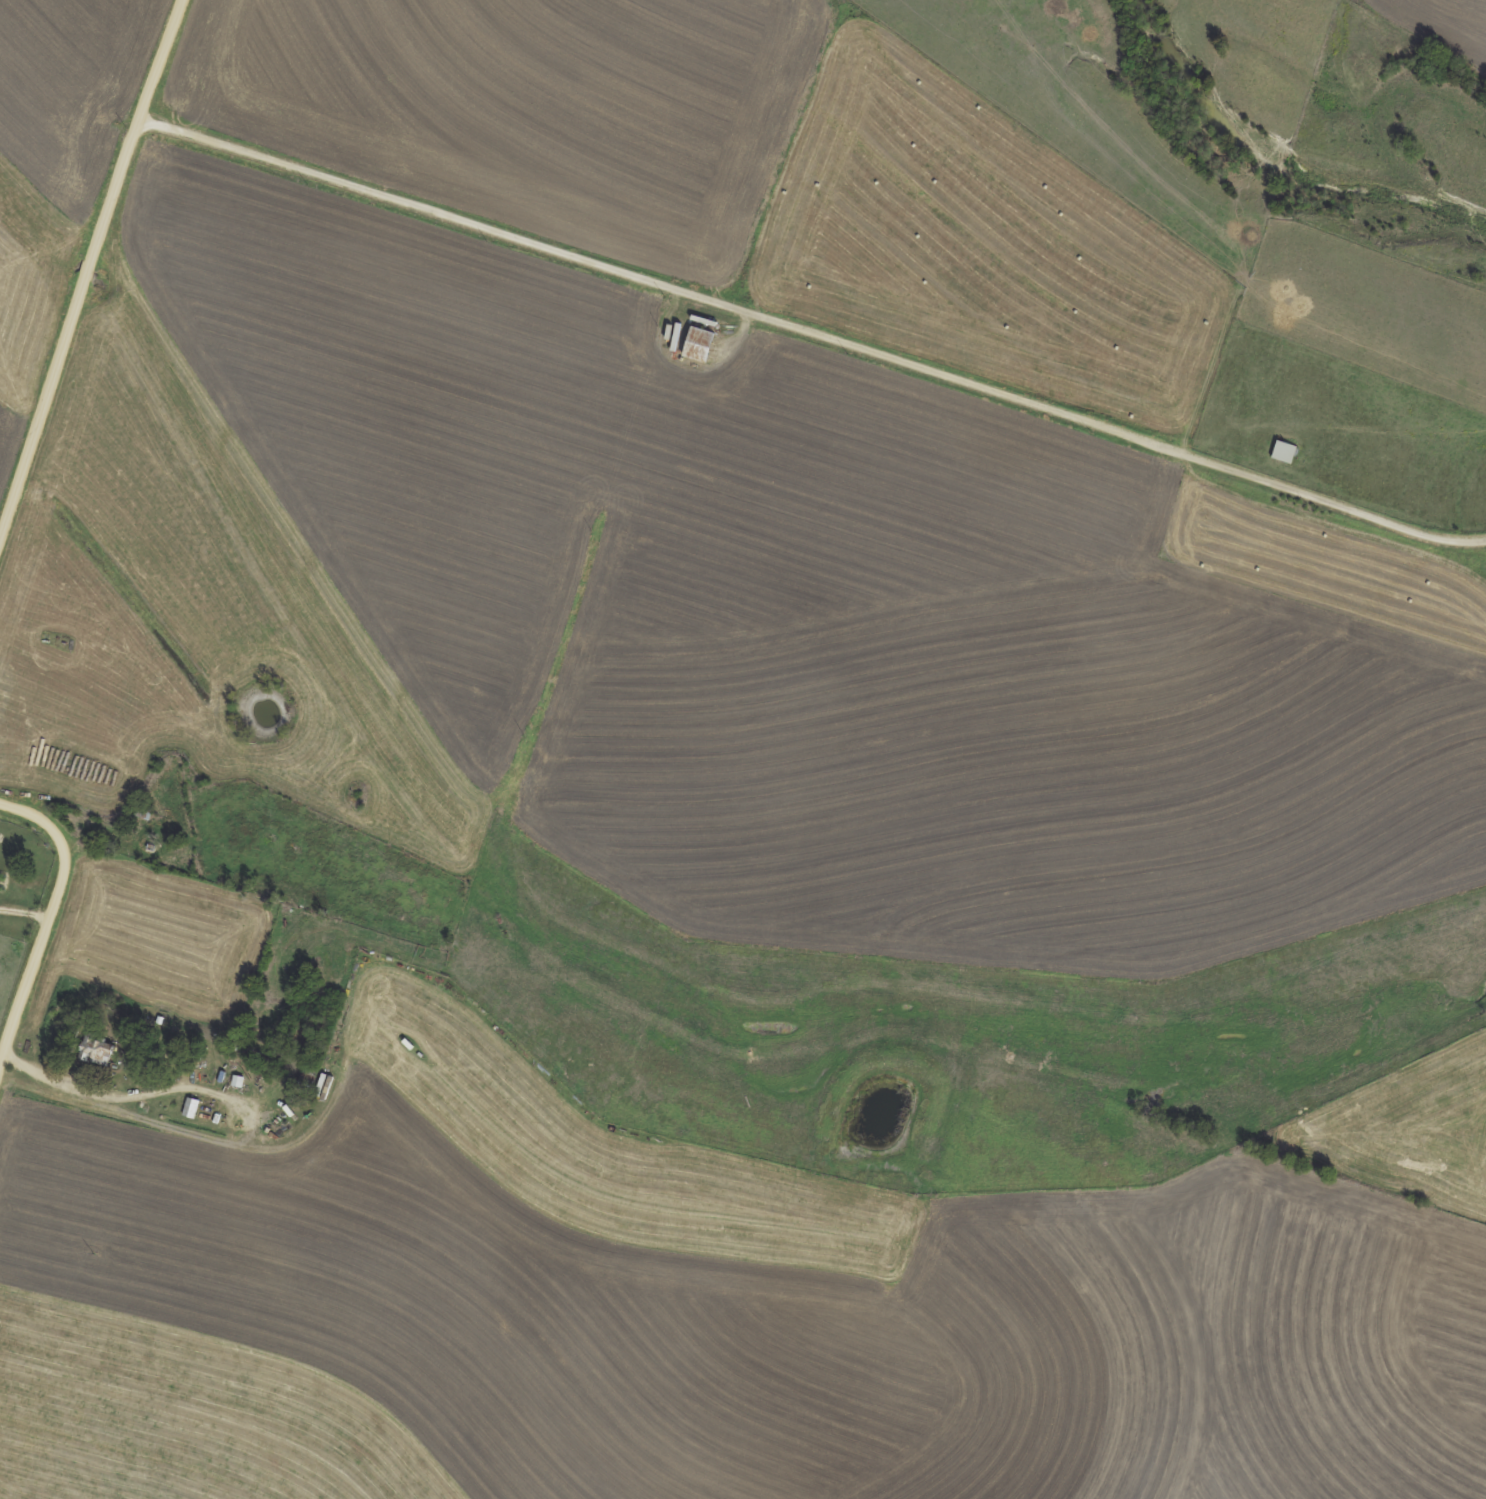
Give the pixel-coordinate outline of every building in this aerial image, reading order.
[(681,358),(705,361),(710,331),(686,327),(681,358)]
